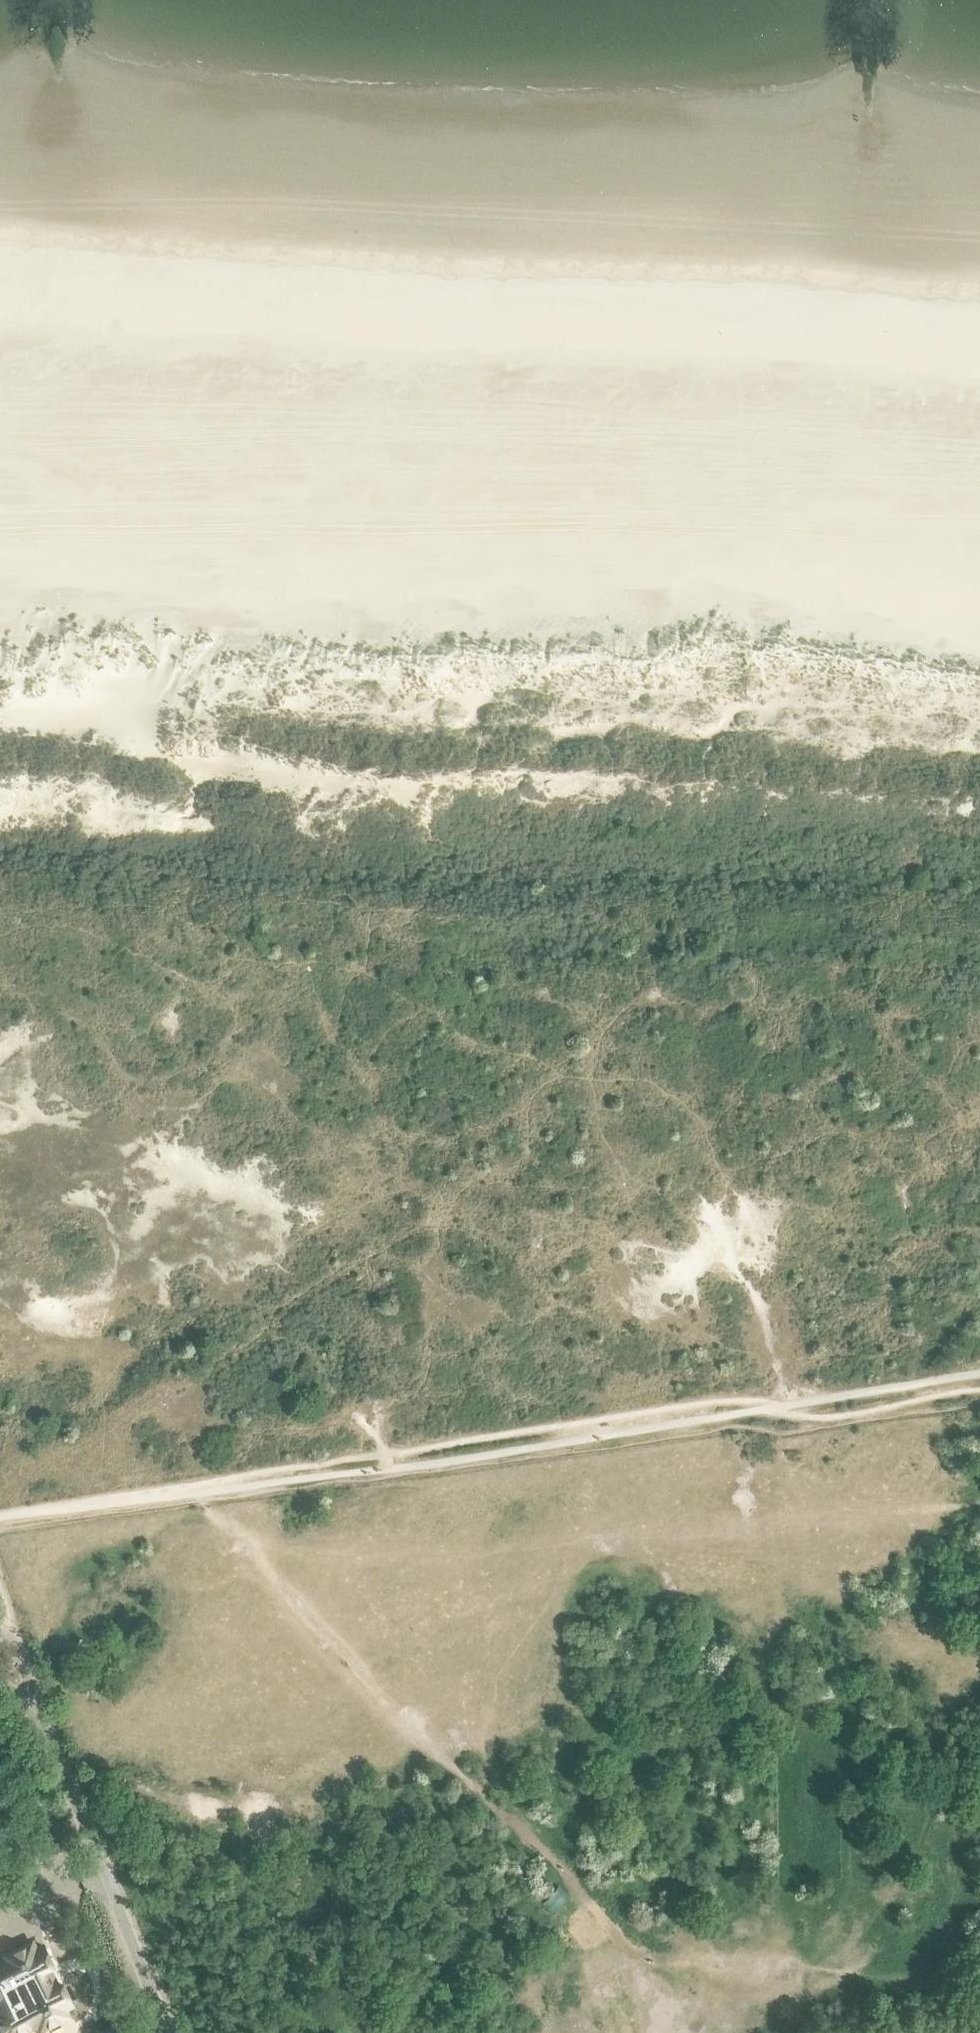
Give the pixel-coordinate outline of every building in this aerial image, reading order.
[(9,1932),(0,1913),(0,1937),(9,1932)] [(0,1961),(0,2006),(12,2030),(38,2018),(40,2022),(65,2009),(62,2004),(70,2000),(61,1982),(55,1984),(45,1963),(51,1960),(44,1951),(44,1949),(43,1946),(41,1943),(33,1947),(29,1939),(4,1952),(6,1957),(0,1961)]
